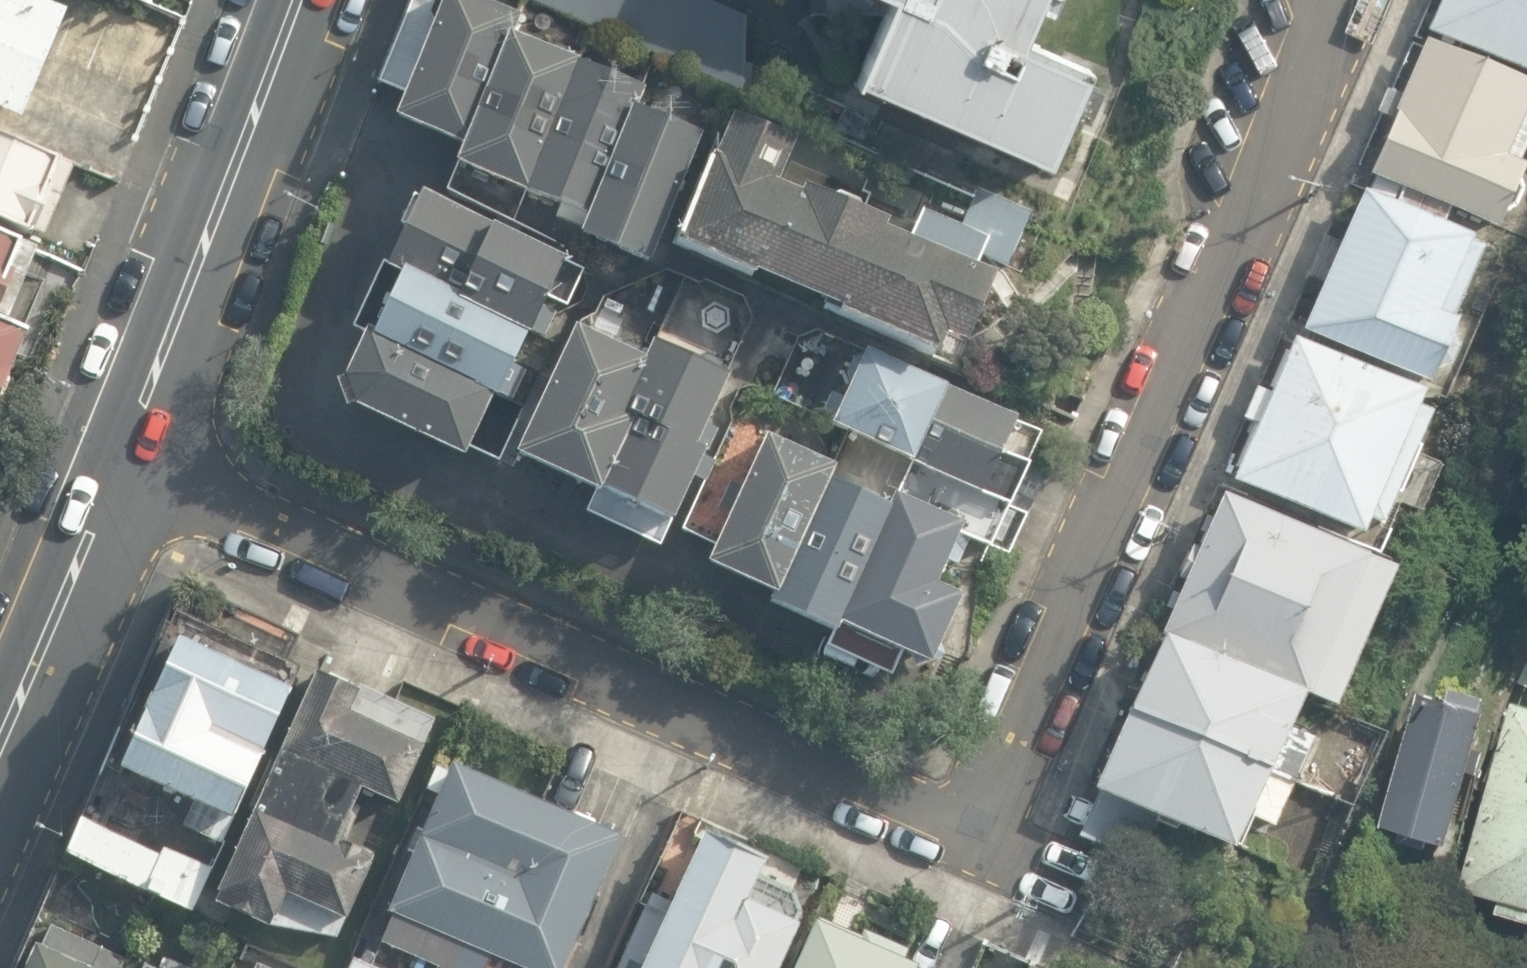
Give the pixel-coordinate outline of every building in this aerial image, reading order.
[(64,0),(0,0),(0,103),(22,112),(67,1),(64,0)] [(393,120),(462,148),(453,167),(526,196),(527,193),(560,206),(556,218),(582,227),(580,237),(648,265),(701,137),(636,110),(645,88),(513,36),(520,16),(477,0),(443,0),(393,120)] [(753,94),(750,14),(717,0),(536,0),(753,94)] [(882,4),(845,86),(1041,171),(1065,118),(1082,125),(1100,88),(1085,82),(1091,69),(1021,38),(1026,28),(1032,30),(1037,16),(1043,18),(1051,0),(873,0),(882,4)] [(1424,33),(1526,82),(1526,0),(1439,0),(1424,33)] [(1491,236),(1499,218),(1510,216),(1516,198),(1514,189),(1521,172),(1515,170),(1526,140),(1526,87),(1424,41),(1400,97),(1386,91),(1375,115),(1392,122),(1367,179),(1372,182),(1367,194),(1393,206),(1392,208),(1441,230),(1447,215),(1491,236)] [(831,320),(931,366),(940,343),(959,351),(990,279),(971,271),(983,244),(918,216),(905,244),(901,242),(896,230),(858,215),(854,208),(804,187),(800,194),(777,184),(795,143),(725,116),(677,237),(682,249),(753,280),(755,275),(835,311),(831,320)] [(28,238),(30,234),(47,241),(74,167),(0,136),(0,227),(28,238)] [(1361,193),(1299,335),(1422,392),(1427,380),(1444,372),(1451,355),(1446,337),(1451,329),(1446,326),(1481,253),(1466,246),(1468,242),(1441,230),(1392,208),(1361,193)] [(422,197),(403,267),(552,328),(585,260),(422,197)] [(9,325),(37,249),(0,234),(0,322),(9,325)] [(403,267),(375,327),(530,388),(552,328),(403,267)] [(656,335),(595,316),(535,446),(600,476),(656,335)] [(30,334),(9,325),(0,322),(0,407),(30,334)] [(530,388),(375,327),(347,394),(496,454),(530,388)] [(732,364),(656,335),(600,476),(676,515),(732,364)] [(1030,413),(865,338),(828,421),(989,498),(1030,413)] [(1229,484),(1356,540),(1363,523),(1377,529),(1391,498),(1396,500),(1418,451),(1416,450),(1430,417),(1415,410),(1421,398),(1293,340),(1287,353),(1284,352),(1267,390),(1271,391),(1269,395),(1256,389),(1242,420),(1257,426),(1255,431),(1250,429),(1232,469),(1235,470),(1229,484)] [(837,464),(764,422),(704,561),(781,596),(837,464)] [(899,496),(837,464),(781,596),(844,626),(899,496)] [(965,526),(899,496),(844,626),(937,665),(965,590),(947,579),(965,526)] [(1158,638),(1160,639),(1295,703),(1326,718),(1388,578),(1360,566),(1361,563),(1221,497),(1210,520),(1204,518),(1196,535),(1203,538),(1196,552),(1190,549),(1176,580),(1183,584),(1177,597),(1171,594),(1163,611),(1169,614),(1158,638)] [(302,661),(174,603),(101,759),(118,767),(120,762),(232,813),(302,661)] [(1160,639),(1123,719),(1257,782),(1260,776),(1290,790),(1309,746),(1281,734),(1295,703),(1160,639)] [(435,715),(318,665),(212,896),(269,923),(337,933),(374,851),(347,838),(360,810),(351,806),(362,784),(397,801),(435,715)] [(1486,705),(1425,687),(1384,824),(1446,840),(1486,705)] [(1506,695),(1463,882),(1526,903),(1526,702),(1506,695)] [(1257,782),(1123,719),(1087,795),(1222,858),(1231,841),(1239,844),(1249,822),(1271,832),(1290,790),(1260,776),(1257,782)] [(448,766),(384,913),(390,916),(378,944),(435,967),(562,967),(616,837),(593,827),(593,821),(573,813),(567,816),(566,810),(553,804),(547,807),(448,766)] [(80,811),(64,847),(146,888),(147,886),(160,891),(159,894),(193,909),(214,866),(164,843),(159,851),(80,811)] [(686,824),(619,967),(779,967),(816,884),(686,824)] [(809,922),(788,967),(910,967),(911,966),(901,963),(907,950),(861,930),(858,936),(817,918),(814,924),(809,922)] [(127,957),(50,922),(42,940),(34,937),(20,967),(122,967),(127,957)] [(169,957),(164,967),(193,967),(169,957)] [(353,958),(349,967),(376,967),(353,958)]
